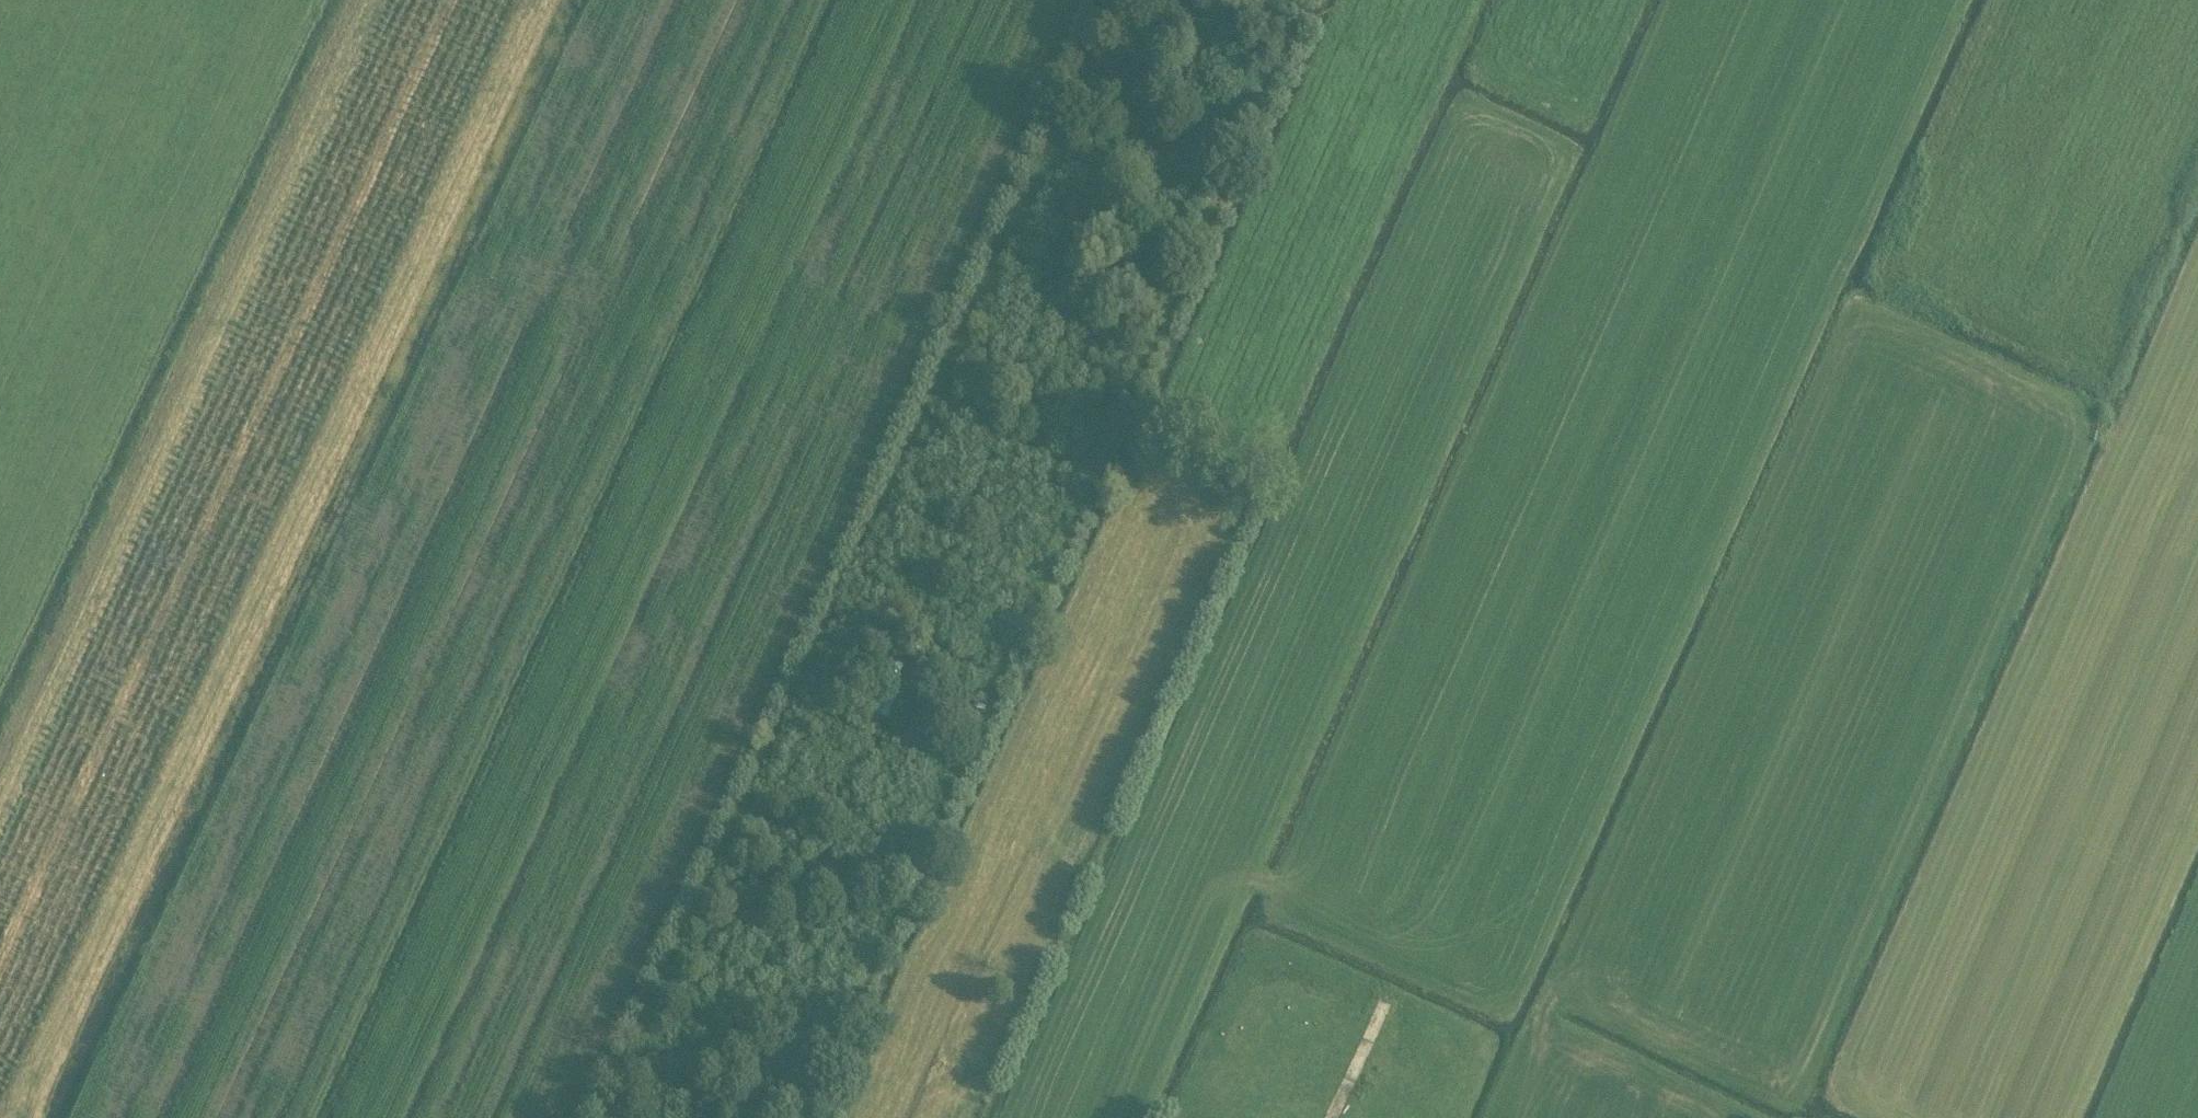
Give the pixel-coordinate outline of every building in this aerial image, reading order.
[(976,702),(973,709),(984,712),(987,705),(976,702)]
